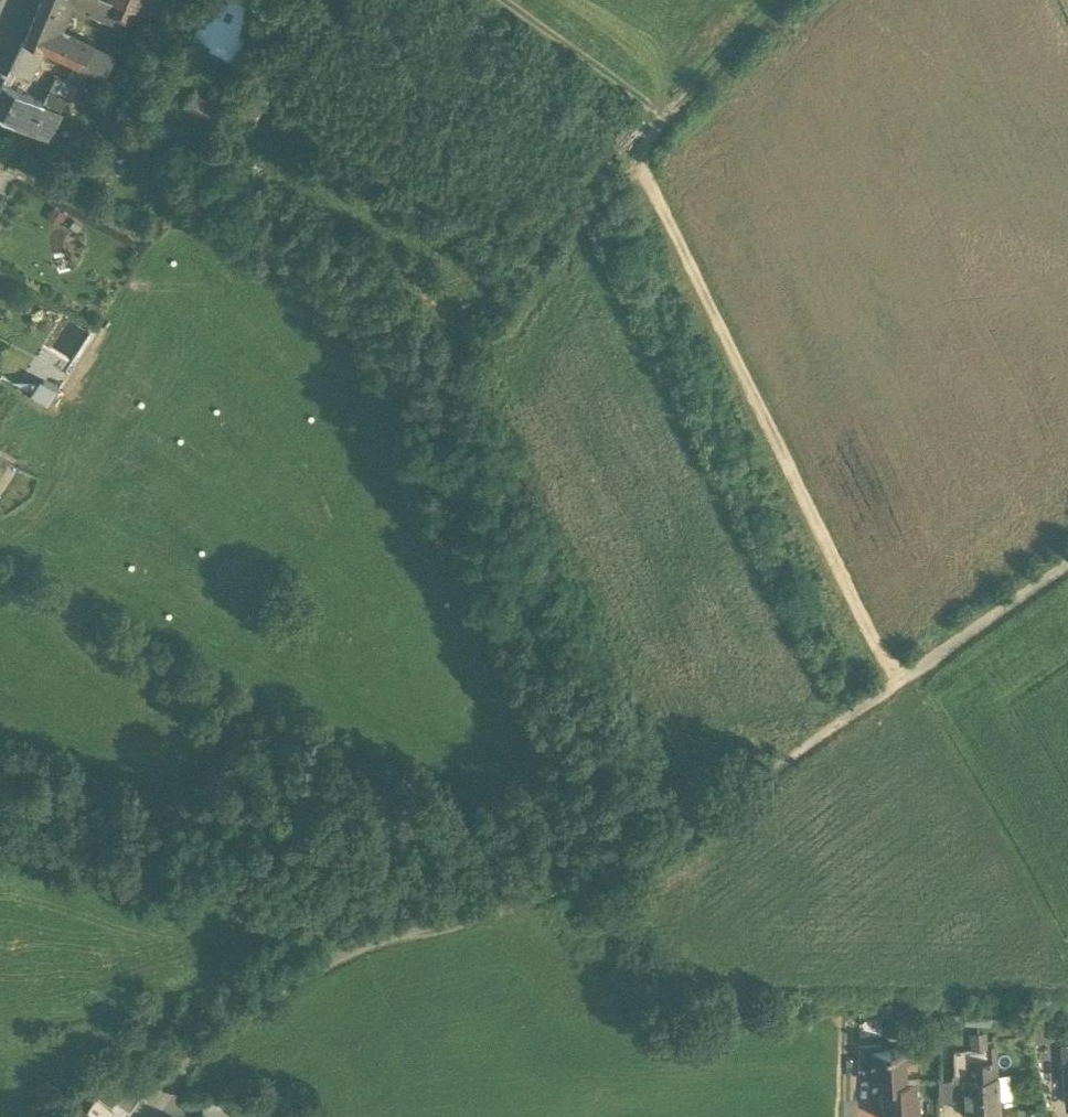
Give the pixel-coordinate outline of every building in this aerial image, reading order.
[(25,44),(41,51),(75,68),(80,70),(88,49),(89,47),(61,32),(65,21),(61,19),(62,17),(59,16),(65,0),(43,0),(25,44)] [(113,19),(115,15),(124,19),(128,8),(110,0),(66,0),(113,19)] [(128,8),(141,13),(140,14),(162,24),(172,0),(110,0),(128,8)] [(196,39),(236,56),(260,0),(212,0),(196,39)] [(25,44),(24,44),(11,71),(29,78),(41,51),(25,44)] [(111,59),(88,49),(80,70),(89,75),(102,81),(111,59)] [(80,70),(75,68),(69,80),(83,87),(89,75),(80,70)] [(76,90),(55,80),(49,94),(65,102),(69,103),(76,90)] [(4,85),(0,92),(0,116),(13,123),(48,140),(59,117),(58,116),(58,117),(42,109),(44,105),(4,85)] [(65,102),(49,94),(44,105),(42,109),(58,117),(58,116),(65,102)] [(0,154),(0,170),(5,173),(16,153),(4,147),(0,154)] [(38,381),(29,396),(47,407),(56,392),(38,381)] [(878,1046),(859,1047),(858,1072),(858,1073),(872,1072),(870,1051),(879,1051),(878,1046)] [(870,1051),(872,1072),(873,1085),(880,1085),(882,1116),(920,1116),(917,1080),(905,1081),(903,1049),(879,1051),(870,1051)] [(996,1049),(978,1050),(980,1081),(999,1079),(996,1049)] [(952,1082),(962,1082),(980,1081),(978,1050),(951,1051),(952,1082)] [(125,1091),(112,1083),(109,1087),(96,1079),(84,1097),(96,1105),(87,1116),(108,1116),(125,1091)] [(980,1081),(962,1082),(965,1116),(1001,1113),(999,1079),(980,1081)] [(139,1102),(125,1091),(108,1116),(129,1116),(139,1102)] [(203,1116),(228,1116),(228,1115),(228,1099),(203,1100),(203,1116)]
